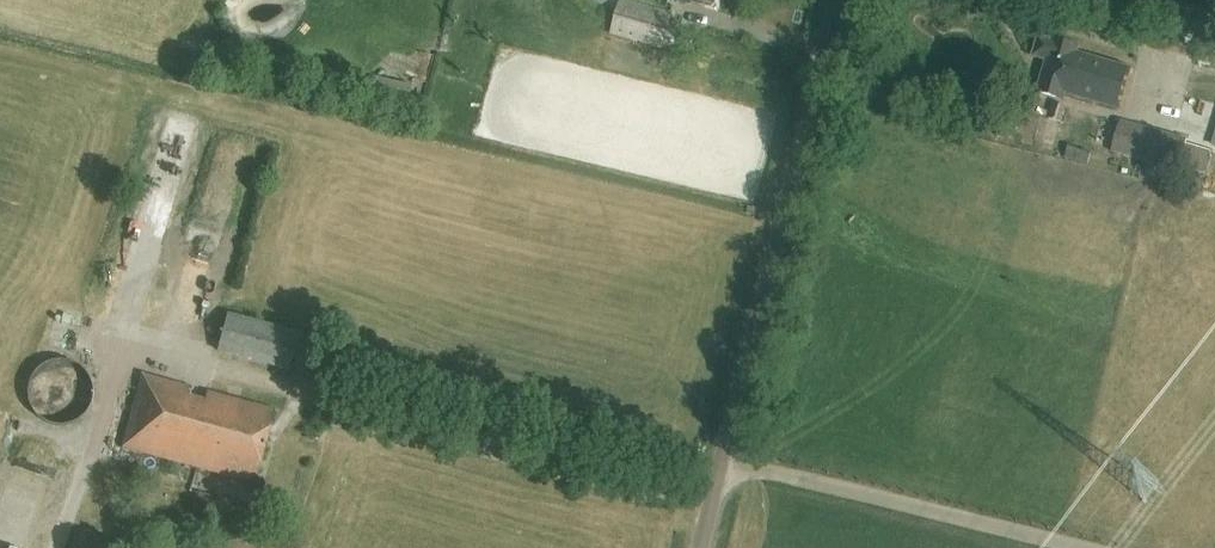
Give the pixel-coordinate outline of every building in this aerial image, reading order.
[(665,43),(673,14),(621,0),(612,33),(663,48),(665,43)] [(1078,48),(1079,47),(1054,39),(1053,40),(1039,36),(1033,57),(1047,61),(1038,92),(1064,100),(1069,83),(1120,95),(1129,63),(1086,50),(1085,54),(1077,51),(1078,48)] [(1200,44),(1198,53),(1212,56),(1214,47),(1200,44)] [(373,77),(367,102),(405,111),(411,86),(373,77)] [(1067,109),(1053,105),(1048,121),(1062,125),(1067,109)] [(1180,171),(1188,139),(1121,120),(1112,152),(1180,171)] [(228,314),(218,350),(289,371),(300,334),(228,314)] [(28,387),(27,393),(28,398),(29,404),(32,409),(35,414),(39,418),(44,421),(49,424),(55,425),(60,426),(66,425),(72,424),(77,421),(81,418),(86,414),(89,409),(91,404),(93,398),(93,393),(93,387),(91,381),(89,376),(86,371),(81,367),(77,364),(72,362),(66,360),(60,360),(55,360),(49,362),(44,364),(39,367),(35,371),(32,376),(29,381),(28,387)] [(273,409),(207,391),(205,399),(188,395),(190,387),(143,374),(123,447),(253,482),(273,409)] [(0,409),(0,430),(14,430),(13,408),(0,409)]
